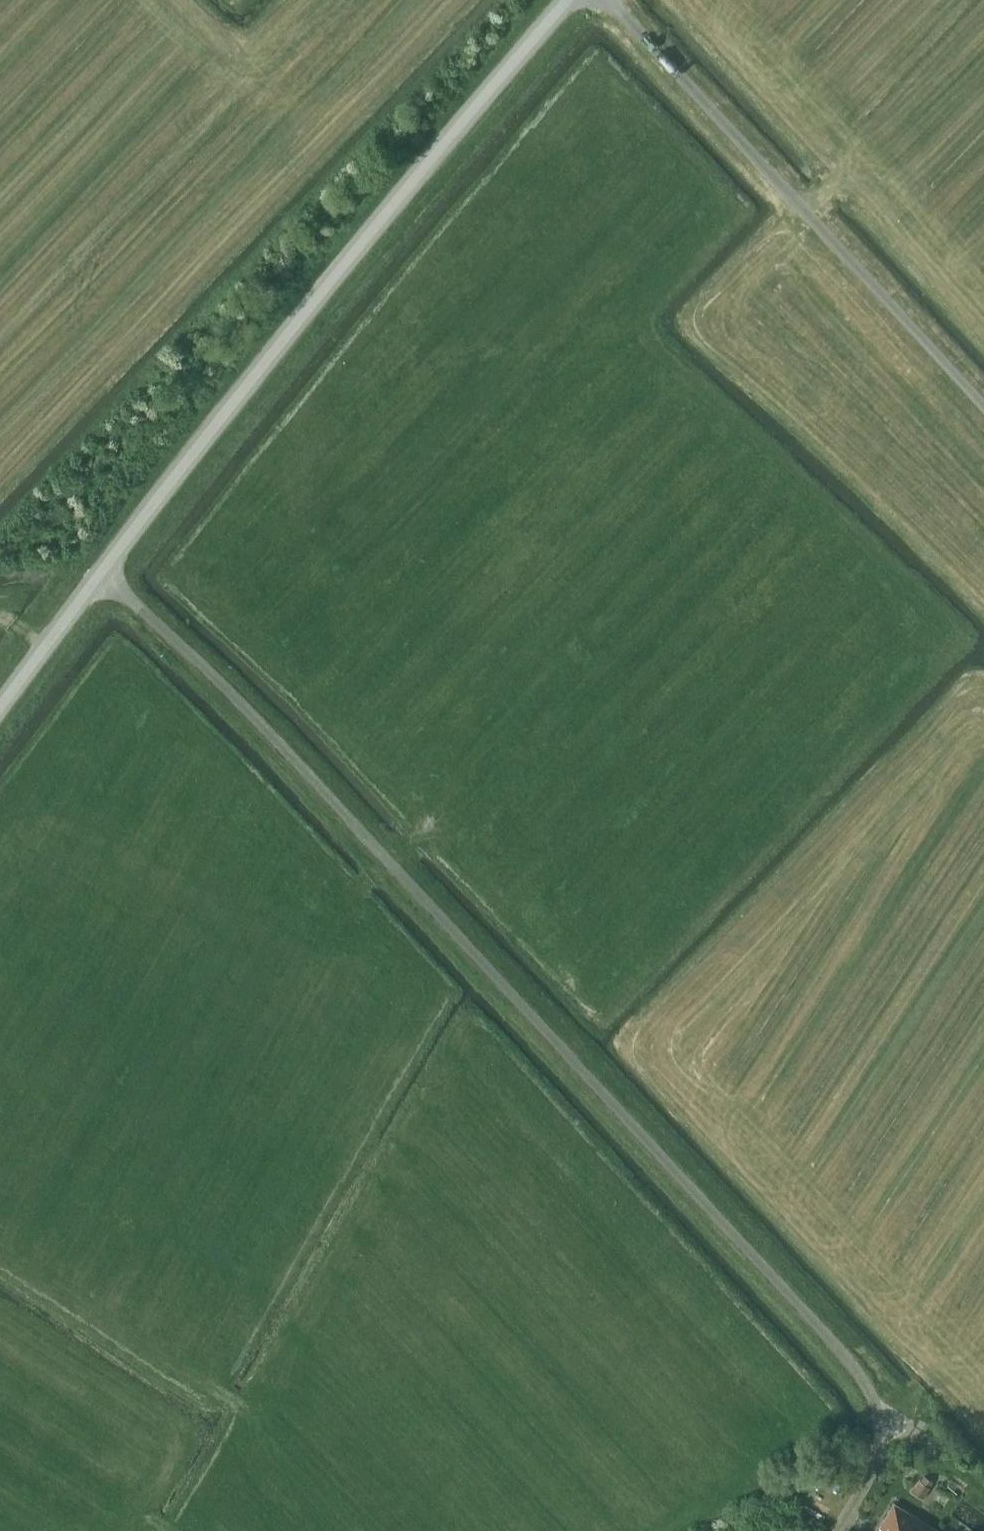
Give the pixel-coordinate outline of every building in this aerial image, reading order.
[(933,1482),(923,1475),(920,1480),(919,1480),(912,1490),(923,1498),(930,1488),(929,1487),(933,1482)] [(938,1530),(893,1504),(879,1527),(882,1530),(881,1530),(938,1530)] [(745,1521),(752,1530),(764,1521),(757,1512),(745,1521)]
